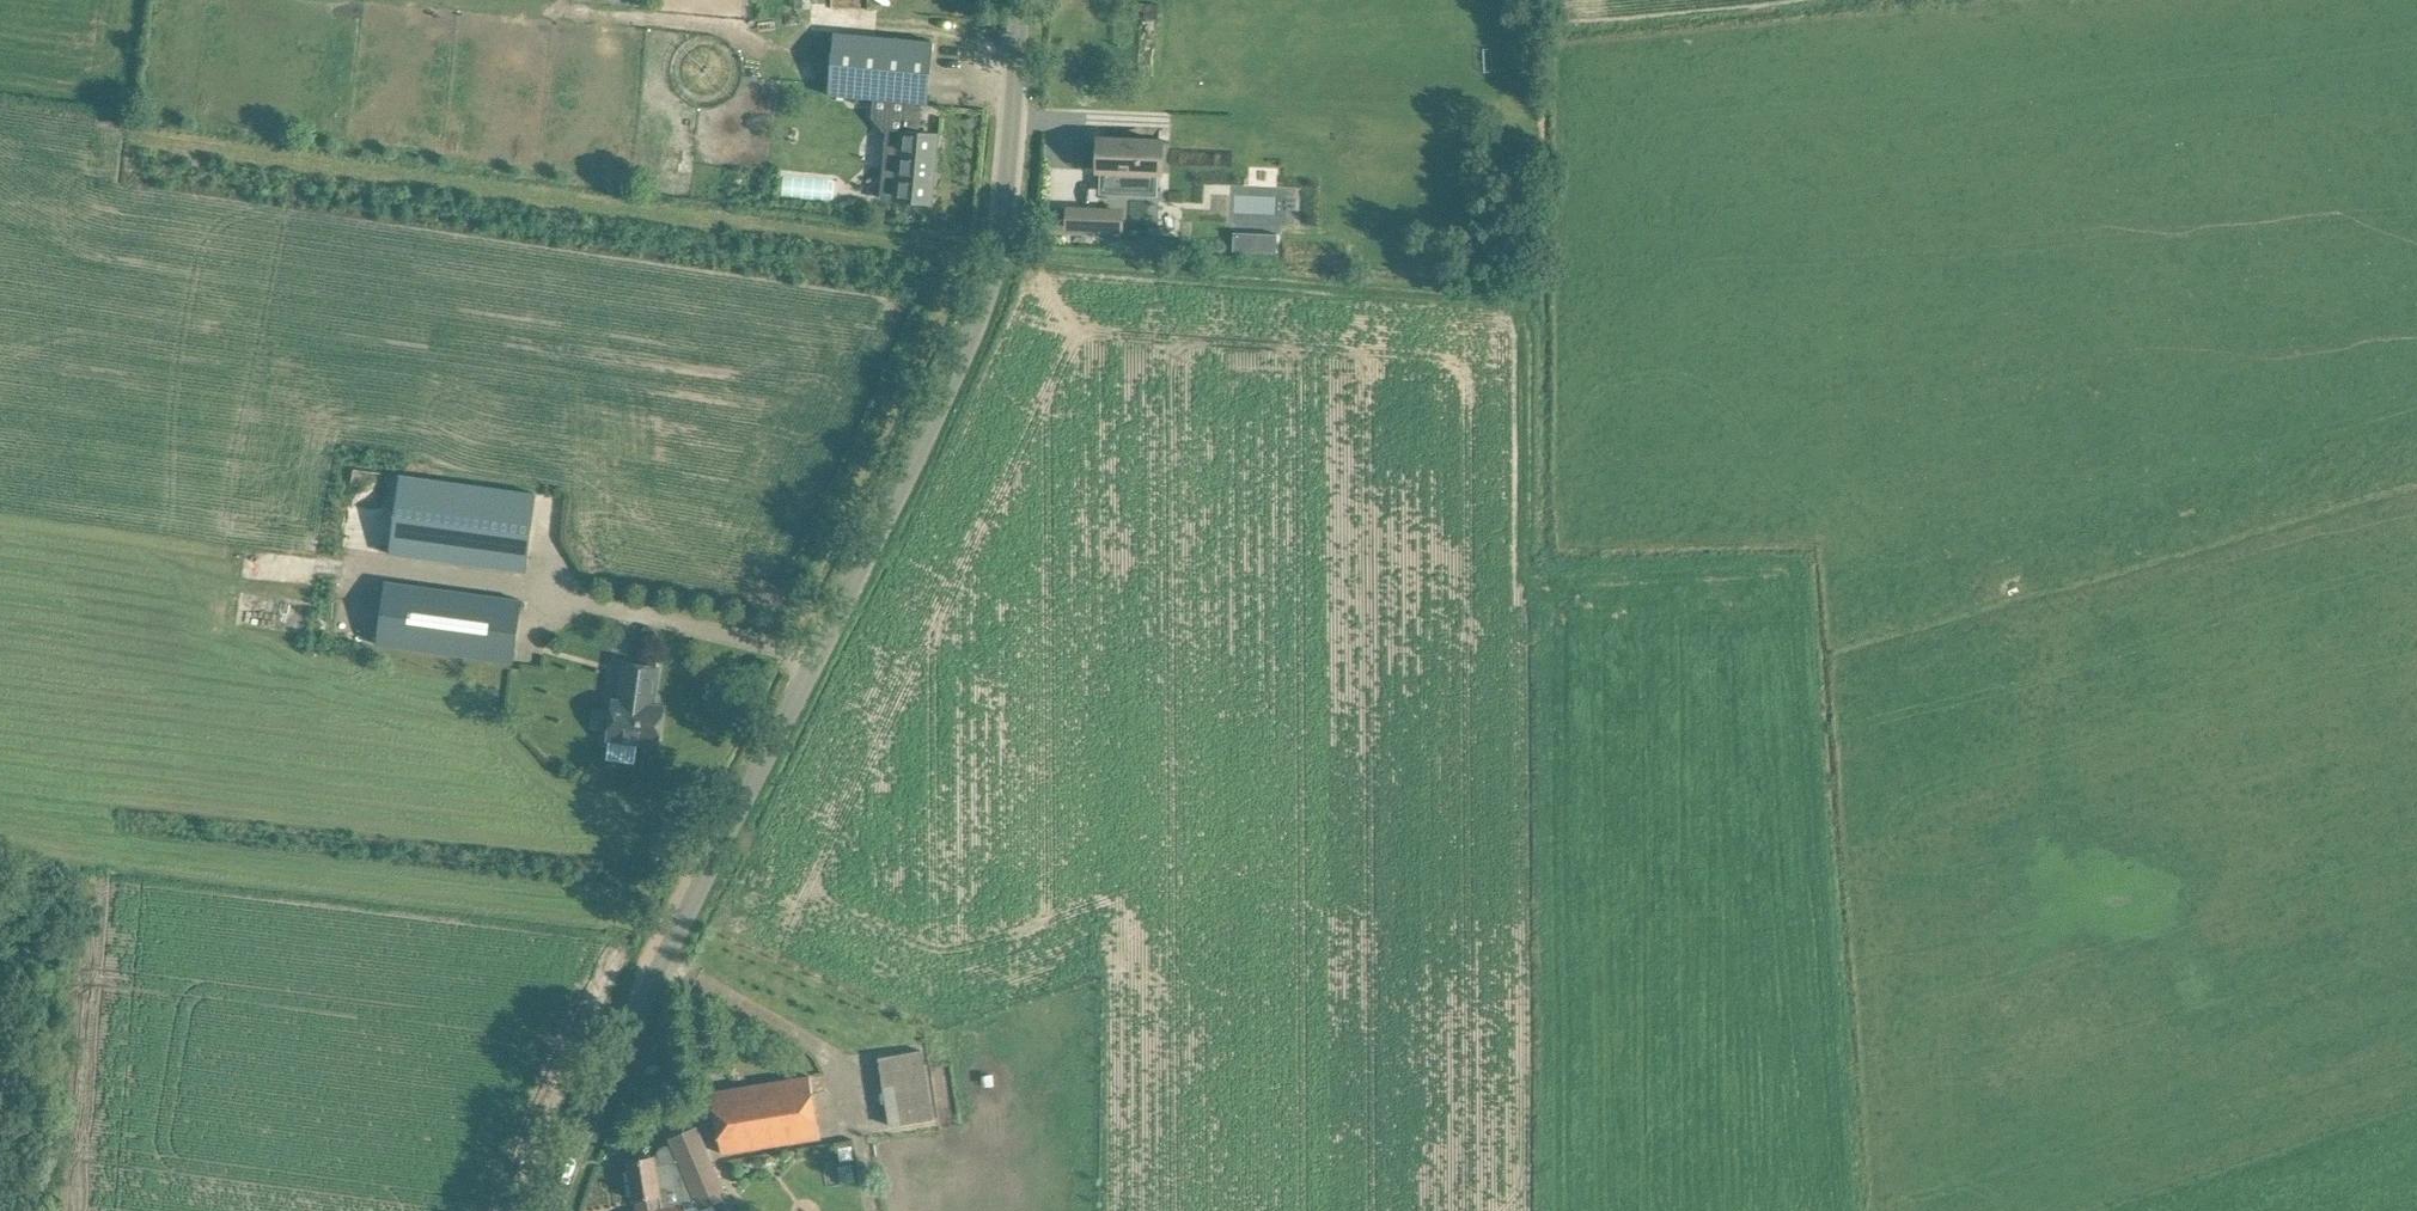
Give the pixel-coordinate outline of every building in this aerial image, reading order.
[(830,94),(907,101),(922,103),(927,103),(933,42),(835,32),(830,94)] [(919,133),(922,103),(907,101),(904,132),(889,130),(882,198),(932,203),(934,174),(931,173),(931,165),(935,165),(938,135),(919,133)] [(1170,141),(1100,139),(1098,170),(1103,170),(1103,189),(1154,191),(1154,172),(1159,172),(1160,143),(1170,143),(1170,141)] [(798,169),(796,182),(847,189),(849,176),(798,169)] [(1064,208),(1064,227),(1103,228),(1104,209),(1064,208)] [(1233,250),(1233,251),(1234,251),(1276,252),(1277,235),(1277,234),(1276,234),(1234,233),(1234,250),(1233,250)] [(524,570),(535,492),(402,472),(391,550),(524,570)] [(513,660),(521,601),(387,581),(379,640),(513,660)] [(638,739),(637,743),(659,746),(664,706),(650,704),(655,666),(624,661),(618,700),(614,699),(609,735),(638,739)] [(891,1126),(932,1120),(921,1050),(880,1056),(891,1126)] [(712,1091),(722,1153),(820,1136),(810,1075),(712,1091)] [(686,1207),(687,1207),(685,1198),(696,1196),(699,1204),(714,1202),(726,1193),(698,1130),(683,1132),(671,1142),(673,1145),(670,1147),(666,1146),(661,1148),(658,1151),(658,1156),(655,1158),(655,1157),(627,1161),(634,1199),(636,1199),(638,1210),(686,1210),(686,1207)]
